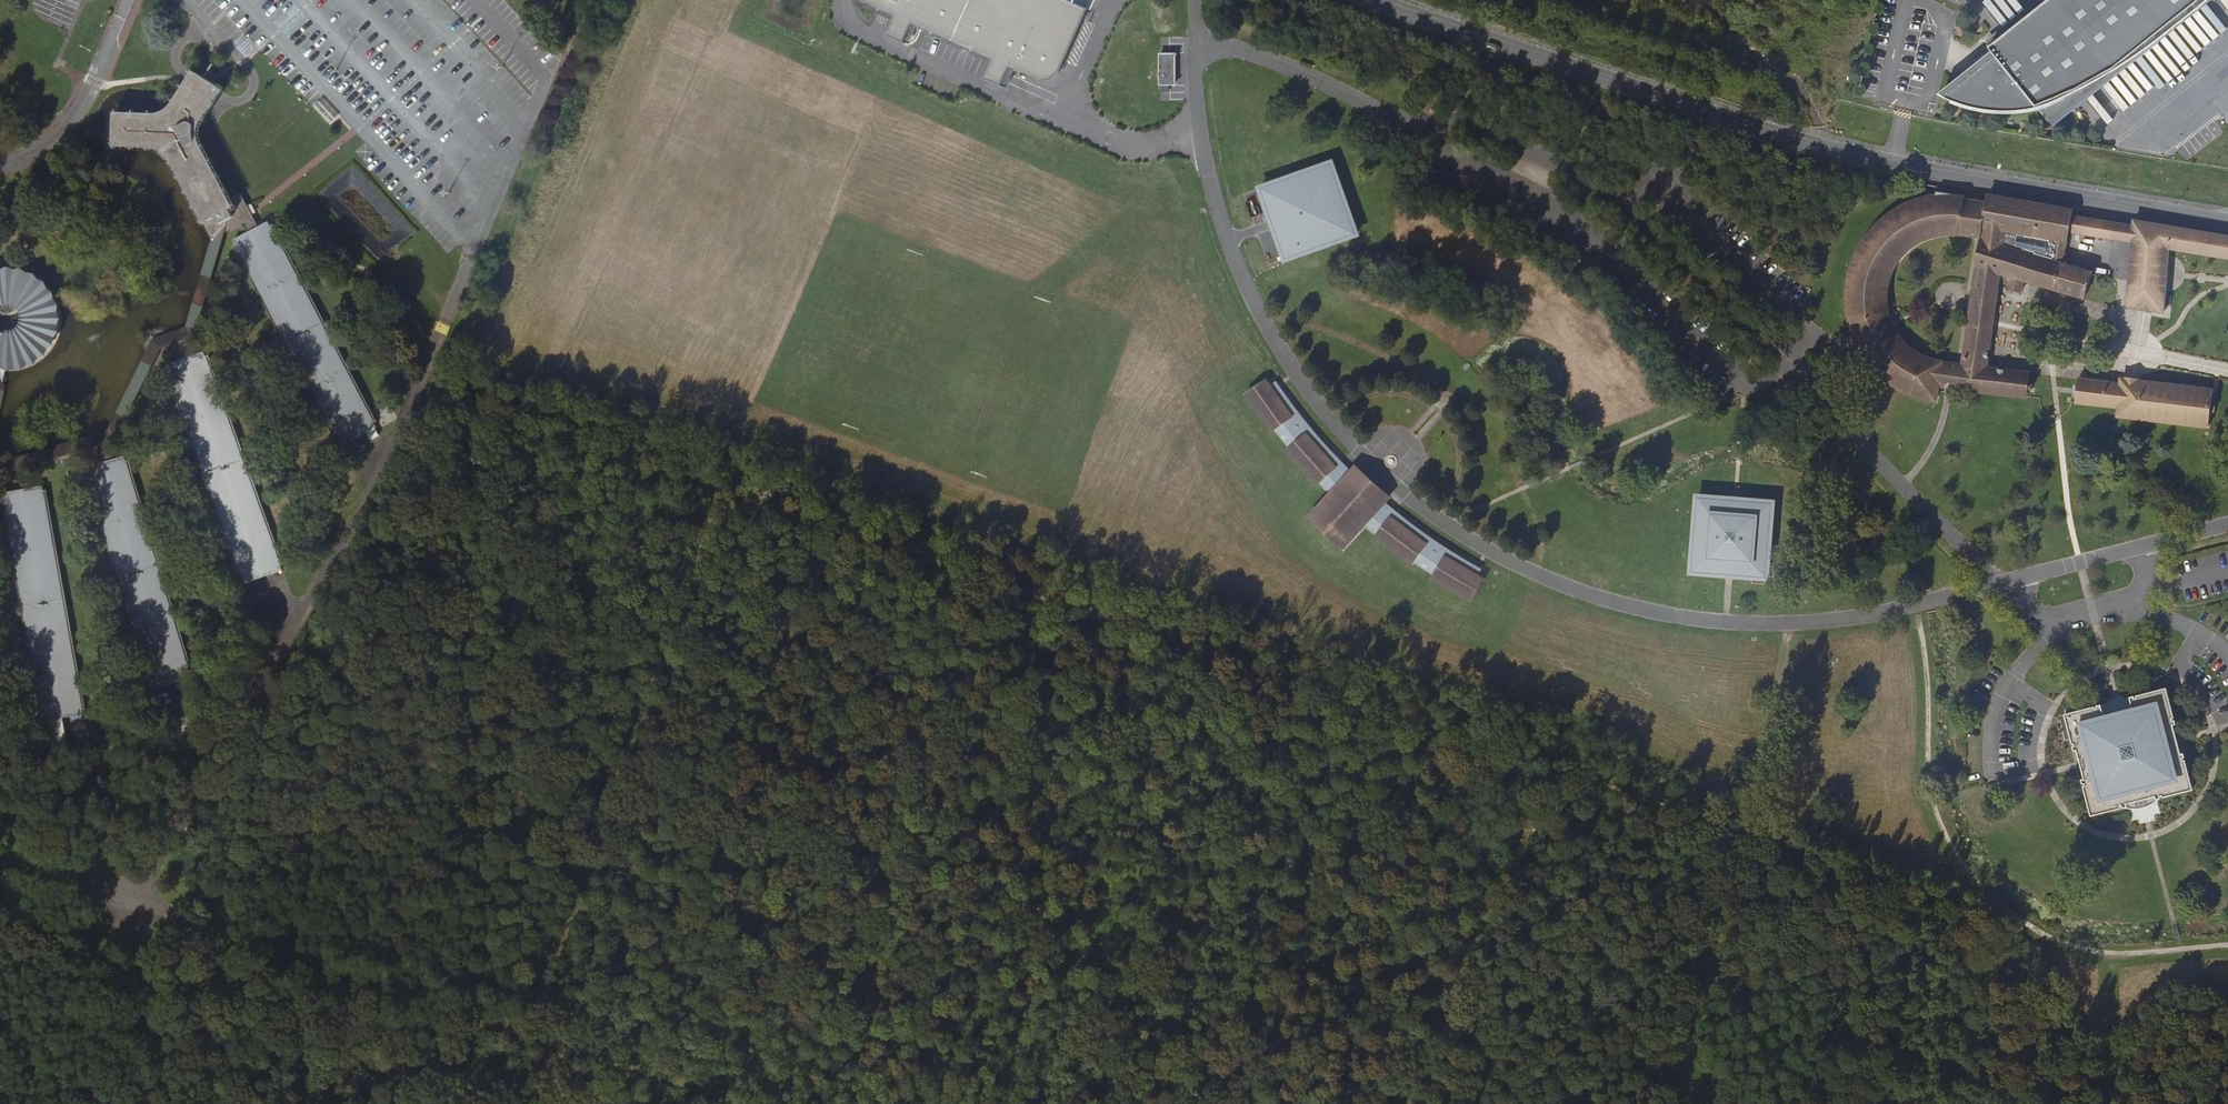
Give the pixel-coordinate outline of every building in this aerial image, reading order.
[(899,9),(891,27),(908,35),(916,17),(997,51),(989,69),(1007,76),(1014,58),(1042,70),(1050,70),(1054,69),(1058,67),(1061,65),(1063,62),(1065,58),(1090,0),(877,0),(899,9)] [(1945,97),(1953,101),(1962,104),(1972,107),(1981,109),(1991,110),(2001,111),(2010,111),(2020,110),(2030,109),(2038,108),(2048,121),(2200,0),(2048,0),(1989,47),(1996,56),(1945,97)] [(1178,64),(1157,64),(1157,95),(1175,95),(1175,91),(1179,91),(1178,64)] [(113,149),(151,151),(158,152),(162,155),(166,158),(170,162),(202,223),(211,219),(214,224),(230,217),(226,210),(236,205),(233,199),(205,148),(202,141),(201,135),(201,131),(203,125),(208,117),(224,90),(211,83),(202,78),(193,73),(188,82),(175,105),(170,111),(163,113),(153,115),(114,113),(113,149)] [(1294,268),(1364,238),(1335,168),(1265,198),(1280,233),(1294,268)] [(1981,237),(1986,203),(1965,200),(1965,196),(1937,192),(1936,196),(1924,198),(1913,202),(1902,207),(1892,213),(1886,217),(1870,233),(1860,248),(1854,262),(1850,275),(1847,291),(1847,298),(1848,313),(1851,328),(1856,340),(1861,351),(1866,358),(1873,366),(1878,372),(1886,379),(1892,383),(1903,390),(1907,392),(1915,395),(1922,398),(1931,400),(1936,401),(1938,385),(1960,388),(1963,366),(1947,364),(1937,361),(1931,359),(1923,357),(1915,352),(1910,348),(1902,341),(1898,335),(1894,329),(1892,326),(1889,319),(1887,311),(1886,301),(1886,295),(1888,280),(1892,271),(1898,261),(1907,250),(1918,242),(1934,236),(1944,234),(1960,234),(1981,237)] [(211,219),(202,223),(210,240),(227,232),(244,225),(249,235),(259,229),(250,211),(241,195),(233,199),(236,205),(226,210),(230,217),(214,224),(211,219)] [(1987,196),(1986,203),(1981,237),(1974,285),(1955,282),(1950,282),(1947,283),(1940,287),(1938,291),(1936,295),(1936,300),(1938,305),(1940,309),(1944,313),(1948,315),(1970,318),(1963,366),(1960,388),(1960,389),(2027,397),(2029,374),(1999,370),(1986,368),(1999,273),(2009,276),(2005,289),(2015,292),(2024,295),(2028,282),(2084,299),(2092,272),(2062,263),(2072,210),(1987,196)] [(2127,306),(2144,309),(2146,290),(2166,292),(2168,245),(2225,255),(2227,236),(2170,227),(2133,220),(2129,284),(2127,306)] [(259,229),(249,235),(234,242),(342,445),(344,444),(376,427),(268,224),(259,229)] [(210,240),(195,322),(182,326),(163,333),(155,349),(118,424),(25,453),(2,426),(16,368),(18,361),(7,358),(4,363),(0,373),(0,458),(8,470),(19,467),(25,496),(35,493),(29,464),(99,444),(106,466),(116,462),(109,440),(127,433),(172,343),(177,341),(184,362),(194,358),(186,338),(208,330),(227,232),(210,240)] [(4,363),(7,358),(18,361),(30,360),(39,356),(48,350),(54,344),(58,337),(61,331),(64,323),(65,315),(65,310),(64,303),(62,296),(60,291),(56,286),(53,282),(47,277),(40,272),(29,267),(17,266),(9,267),(2,269),(0,269),(0,361),(4,363)] [(2165,318),(2166,292),(2146,290),(2144,309),(2140,334),(2162,336),(2165,318)] [(203,354),(194,358),(184,362),(167,368),(244,586),(283,571),(203,354)] [(2119,407),(2120,384),(2078,379),(2077,391),(2075,402),(2119,407)] [(1291,417),(1265,381),(1246,394),(1273,430),(1275,429),(1290,448),(1288,450),(1318,483),(1320,481),(1332,493),(1310,517),(1343,547),(1365,523),(1378,534),(1376,536),(1412,563),(1414,561),(1434,575),(1433,577),(1471,600),(1483,580),(1445,557),(1426,545),(1390,518),(1379,508),(1346,478),(1335,468),(1304,432),(1291,417)] [(2119,407),(2119,413),(2182,421),(2187,391),(2121,381),(2120,384),(2119,407)] [(125,459),(116,462),(106,466),(88,471),(155,690),(156,690),(193,680),(125,459)] [(46,491),(35,493),(25,496),(7,498),(48,721),(87,715),(46,491)] [(1767,578),(1773,502),(1733,499),(1697,496),(1691,572),(1731,575),(1767,578)] [(2139,791),(2178,781),(2158,703),(2120,713),(2080,723),(2090,762),(2100,801),(2139,791)] [(190,858),(180,876),(193,883),(202,866),(190,858)]
